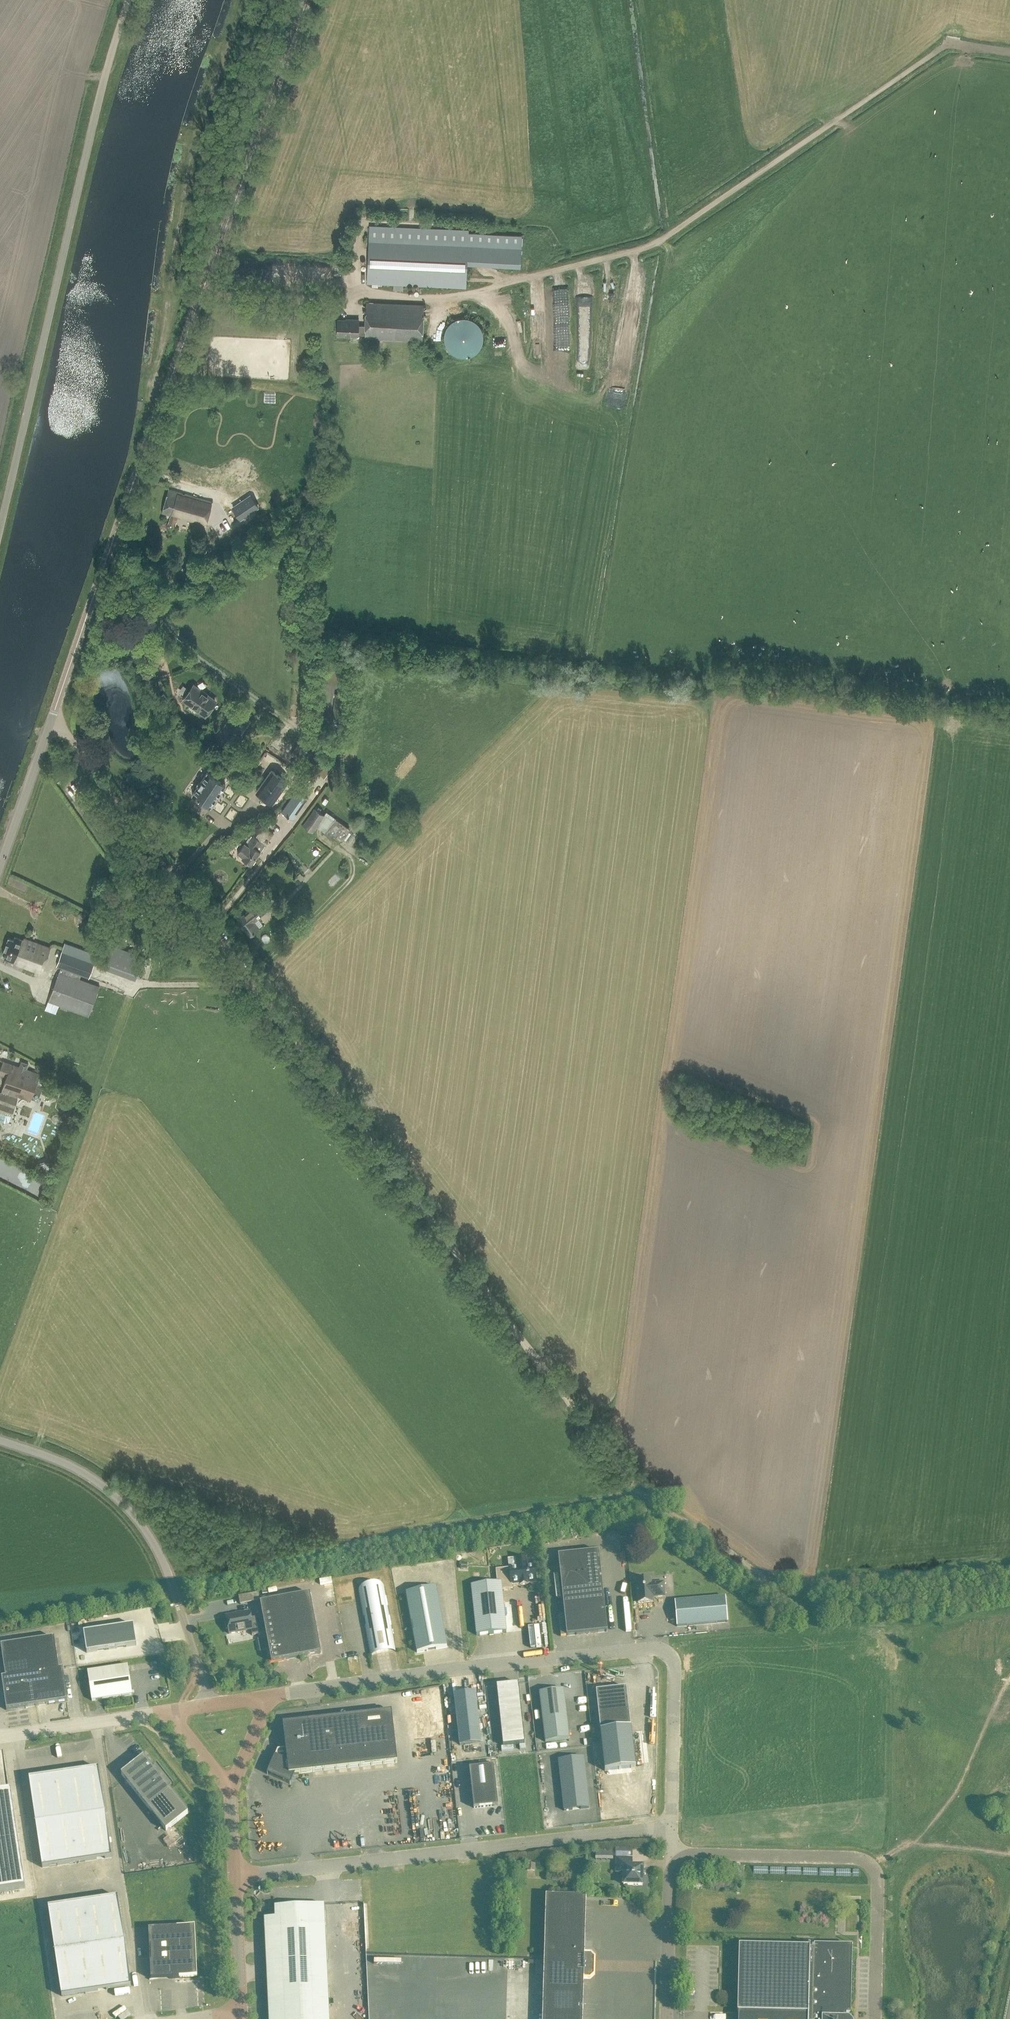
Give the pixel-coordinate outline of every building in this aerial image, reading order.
[(522,265),(523,235),(470,232),(470,229),(372,225),(369,282),(372,282),(378,282),(468,286),(469,263),(522,265)] [(425,340),(426,305),(368,303),(367,326),(360,326),(360,319),(350,318),(350,319),(339,319),(338,335),(359,336),(359,334),(368,334),(368,336),(384,337),(384,339),(425,340)] [(444,336),(444,337),(444,338),(444,339),(444,340),(444,341),(444,342),(444,343),(445,343),(445,344),(445,345),(446,346),(446,347),(447,348),(447,349),(448,349),(448,350),(449,350),(449,351),(450,351),(450,352),(451,352),(451,353),(452,353),(452,354),(453,354),(454,354),(454,355),(455,355),(456,356),(457,356),(458,356),(459,356),(459,357),(460,357),(461,357),(462,357),(463,357),(464,357),(465,357),(466,357),(467,357),(468,357),(468,356),(469,356),(470,356),(471,356),(472,355),(473,355),(474,354),(475,354),(475,353),(476,353),(476,352),(477,352),(477,351),(478,351),(478,350),(479,350),(479,349),(480,349),(480,348),(481,347),(481,346),(482,345),(482,344),(483,343),(483,342),(483,341),(483,340),(483,339),(483,338),(483,337),(483,336),(483,335),(483,334),(483,333),(483,332),(483,331),(482,330),(482,329),(481,328),(481,327),(480,327),(480,326),(480,325),(479,325),(479,324),(478,324),(478,323),(477,323),(477,322),(476,322),(476,321),(475,321),(474,320),(473,319),(472,319),(471,319),(470,318),(469,318),(468,318),(467,317),(466,317),(465,317),(464,317),(463,317),(462,317),(461,317),(460,317),(459,318),(458,318),(457,318),(456,319),(455,319),(454,319),(454,320),(453,320),(452,321),(451,321),(451,322),(450,322),(450,323),(449,323),(449,324),(448,324),(448,325),(447,325),(447,326),(447,327),(446,327),(446,328),(445,329),(445,330),(445,331),(444,332),(444,333),(444,334),(444,335),(444,336)] [(253,481),(253,471),(240,471),(240,481),(253,481)] [(176,521),(177,518),(204,526),(212,502),(168,489),(161,513),(170,516),(168,525),(174,527),(175,521),(176,521)] [(251,494),(232,506),(241,520),(259,507),(251,494)] [(126,656),(135,667),(145,660),(136,648),(126,656)] [(615,681),(615,673),(606,673),(606,680),(607,680),(607,682),(613,682),(613,681),(615,681)] [(205,715),(215,701),(193,685),(184,699),(205,715)] [(335,693),(333,717),(347,719),(349,695),(335,693)] [(317,766),(322,759),(318,756),(313,763),(317,766)] [(304,773),(309,765),(296,757),(291,765),(304,773)] [(339,770),(327,762),(319,774),(331,782),(339,770)] [(288,782),(272,770),(256,792),(272,804),(288,782)] [(211,808),(227,786),(208,773),(193,795),(211,808)] [(282,810),(294,818),(309,797),(296,788),(282,810)] [(302,824),(313,832),(325,815),(325,814),(314,807),(302,824)] [(336,818),(325,833),(332,838),(334,836),(342,841),(351,828),(336,818)] [(270,826),(265,823),(256,836),(268,844),(274,834),(267,829),(270,826)] [(266,846),(254,838),(249,845),(251,847),(250,848),(245,844),(237,854),(243,858),(242,860),(252,867),(266,846)] [(304,877),(300,873),(296,876),(301,881),(304,877)] [(254,922),(266,914),(259,904),(252,908),(253,909),(238,920),(249,936),(258,929),(254,922)] [(42,973),(50,948),(24,939),(24,940),(14,937),(13,939),(9,937),(3,953),(7,954),(5,960),(42,973)] [(89,979),(99,951),(66,939),(56,967),(61,969),(46,1010),(56,1013),(59,1006),(88,1017),(100,986),(80,979),(81,976),(89,979)] [(110,943),(102,966),(136,978),(144,955),(110,943)] [(6,1122),(8,1122),(10,1120),(11,1116),(18,1097),(30,1101),(31,1099),(38,1101),(43,1088),(54,1092),(57,1082),(39,1076),(40,1074),(27,1069),(29,1064),(21,1061),(19,1066),(3,1061),(0,1070),(0,1075),(6,1077),(2,1089),(0,1088),(0,1120),(6,1122)] [(49,1160),(40,1163),(44,1176),(54,1173),(49,1160)] [(599,1553),(558,1557),(566,1638),(607,1633),(599,1553)] [(517,1569),(496,1571),(497,1584),(501,1584),(502,1591),(512,1590),(512,1586),(519,1585),(520,1585),(520,1586),(527,1585),(527,1584),(536,1583),(534,1567),(527,1568),(526,1558),(516,1559),(517,1569)] [(639,1605),(653,1604),(653,1598),(665,1597),(664,1585),(652,1586),(652,1582),(637,1583),(639,1605)] [(497,1584),(471,1587),(476,1637),(506,1634),(502,1591),(501,1584),(497,1584)] [(369,1652),(395,1648),(384,1587),(358,1592),(369,1652)] [(406,1595),(417,1654),(447,1649),(436,1589),(406,1595)] [(250,1637),(266,1634),(271,1664),(321,1654),(310,1595),(260,1604),(264,1624),(250,1627),(248,1614),(224,1618),(225,1623),(223,1623),(224,1631),(226,1631),(227,1635),(249,1631),(250,1637)] [(727,1598),(675,1602),(677,1628),(729,1624),(727,1598)] [(87,1654),(136,1646),(133,1627),(84,1635),(87,1654)] [(55,1640),(2,1648),(7,1680),(3,1681),(8,1712),(68,1702),(63,1672),(60,1672),(55,1640)] [(128,1666),(87,1672),(92,1702),(132,1696),(128,1666)] [(525,1745),(519,1685),(497,1687),(503,1747),(525,1745)] [(626,1689),(596,1693),(605,1772),(635,1769),(626,1689)] [(539,1694),(545,1743),(569,1741),(563,1691),(539,1694)] [(481,1746),(476,1694),(454,1696),(459,1748),(481,1746)] [(268,1775),(291,1785),(295,1775),(397,1764),(391,1715),(284,1727),(286,1751),(278,1752),(268,1775)] [(121,1776),(166,1832),(188,1814),(169,1791),(173,1787),(157,1767),(153,1770),(143,1758),(121,1776)] [(583,1759),(558,1762),(564,1813),(589,1810),(583,1759)] [(473,1810),(498,1807),(493,1767),(469,1770),(473,1810)] [(29,1780),(36,1824),(35,1824),(35,1825),(36,1825),(43,1869),(112,1859),(105,1814),(106,1814),(105,1814),(99,1769),(29,1780)] [(0,1795),(0,1895),(26,1891),(11,1793),(0,1795)] [(643,1887),(643,1868),(632,1868),(632,1861),(618,1860),(617,1874),(624,1874),(624,1887),(643,1887)] [(594,1976),(595,1958),(591,1954),(585,1954),(586,1899),(546,1897),(543,2018),(583,2018),(584,1979),(590,1979),(594,1976)] [(118,1898),(48,1908),(55,1953),(54,1953),(54,1954),(55,1953),(61,1998),(131,1987),(124,1943),(125,1943),(125,1942),(124,1942),(118,1898)] [(275,1920),(264,1920),(269,2018),(329,2018),(324,1906),(275,1909),(275,1920)] [(148,1930),(151,1981),(197,1979),(195,1928),(148,1930)] [(847,2003),(848,1951),(814,1950),(814,1946),(808,1946),(808,1948),(739,1947),(737,2001),(737,2018),(846,2018),(847,2003)]
